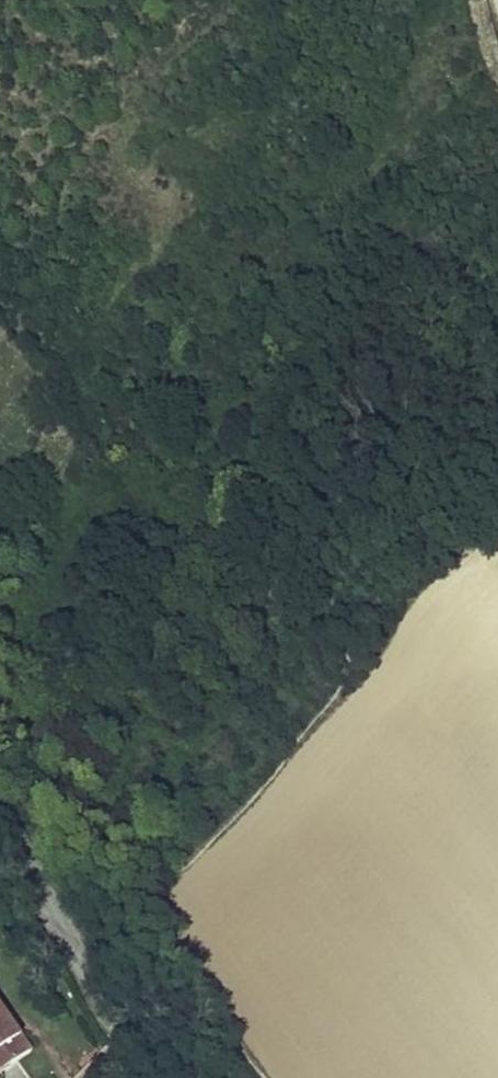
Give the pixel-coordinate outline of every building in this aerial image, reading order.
[(6,1047),(16,1061),(32,1049),(0,1004),(0,1051),(6,1047)] [(16,1061),(6,1047),(0,1051),(0,1074),(16,1061)]
